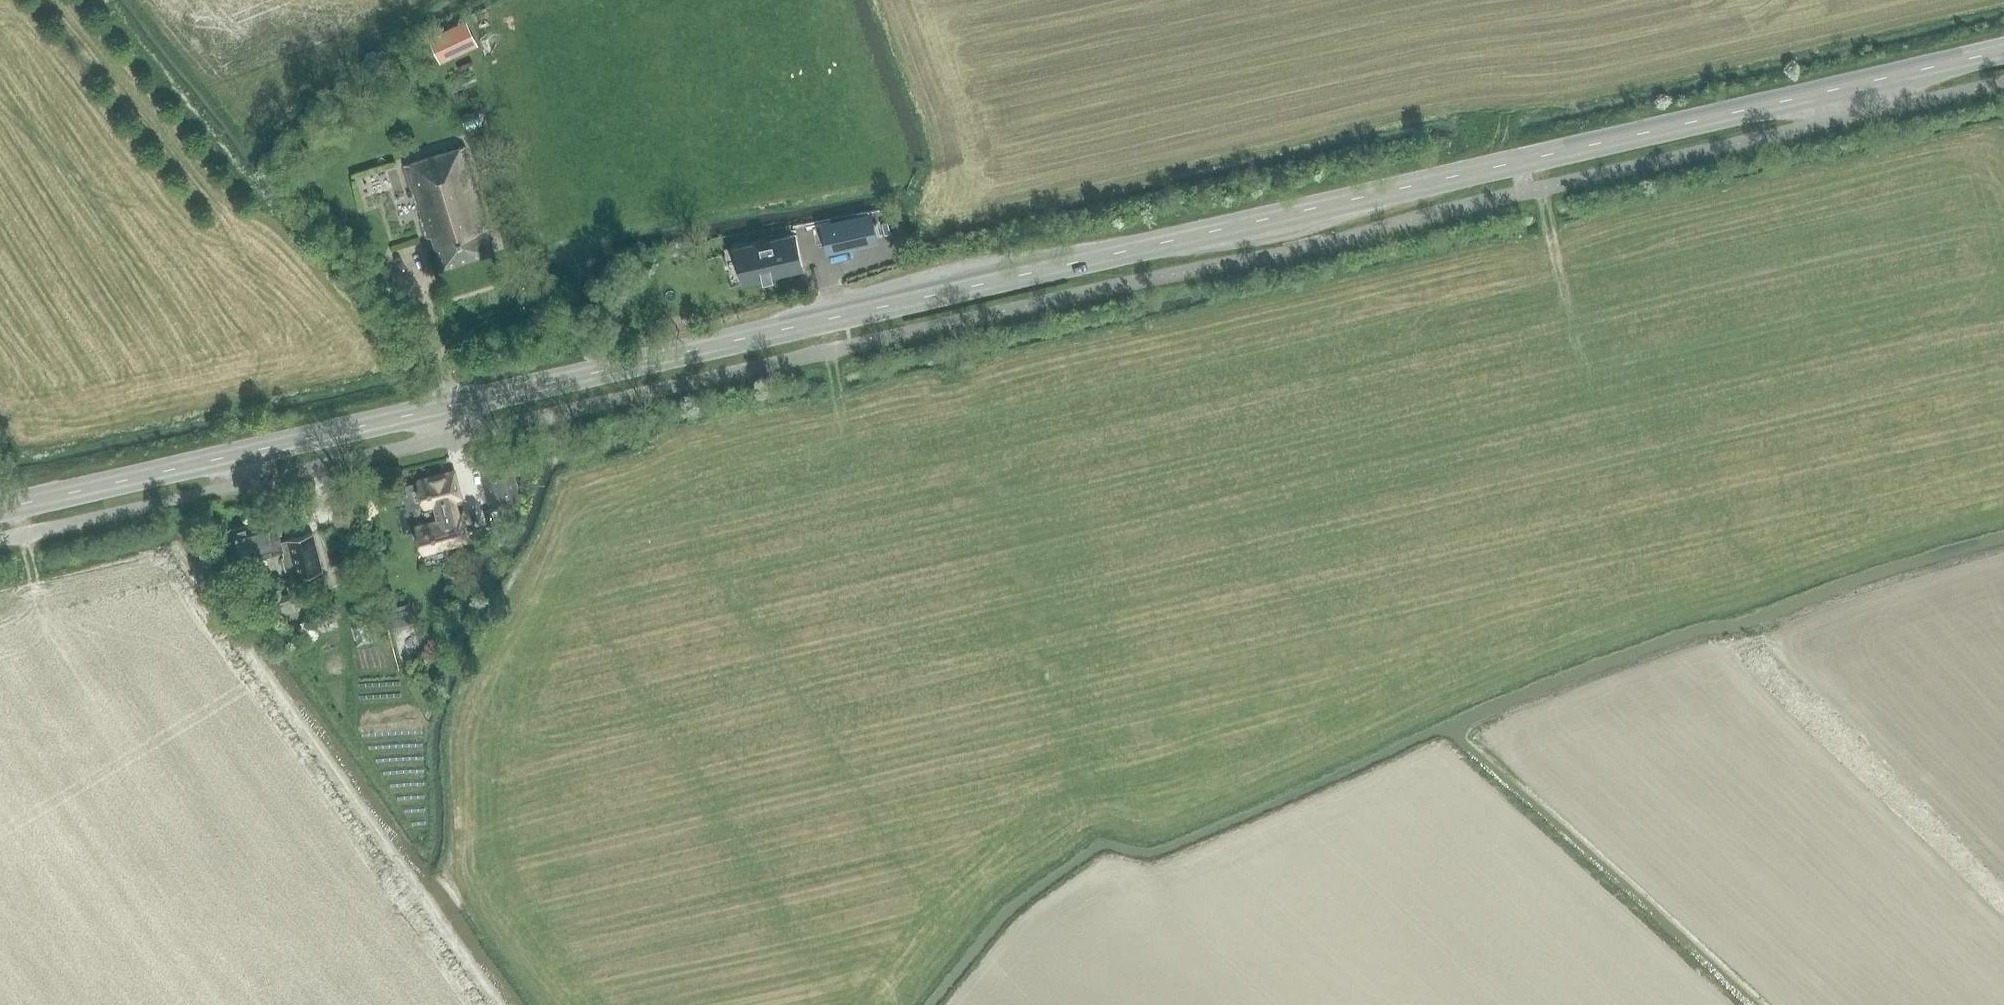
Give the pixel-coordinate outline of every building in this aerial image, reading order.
[(465,19),(428,37),(438,57),(440,63),(478,45),(475,40),(465,19)] [(432,236),(434,244),(441,265),(442,268),(493,252),(486,228),(491,227),(465,145),(403,164),(426,238),(432,236)] [(869,216),(823,228),(828,250),(874,240),(869,216)] [(784,241),(741,251),(747,280),(762,277),(763,282),(773,279),(772,275),(791,271),(784,241)] [(620,327),(607,330),(608,333),(609,340),(622,337),(620,331),(620,327)] [(509,463),(482,471),(492,509),(520,501),(509,463)] [(453,497),(460,495),(453,472),(420,481),(426,504),(435,502),(440,521),(419,527),(425,550),(468,539),(461,515),(458,516),(453,497)] [(313,533),(280,542),(274,518),(227,530),(237,567),(256,562),(255,557),(283,549),(288,569),(294,567),(296,575),(323,568),(313,533)] [(280,588),(262,594),(270,619),(295,610),(289,592),(282,595),(280,588)] [(383,609),(388,627),(414,620),(410,602),(398,605),(383,609)] [(367,625),(370,635),(377,633),(374,622),(367,625)]
